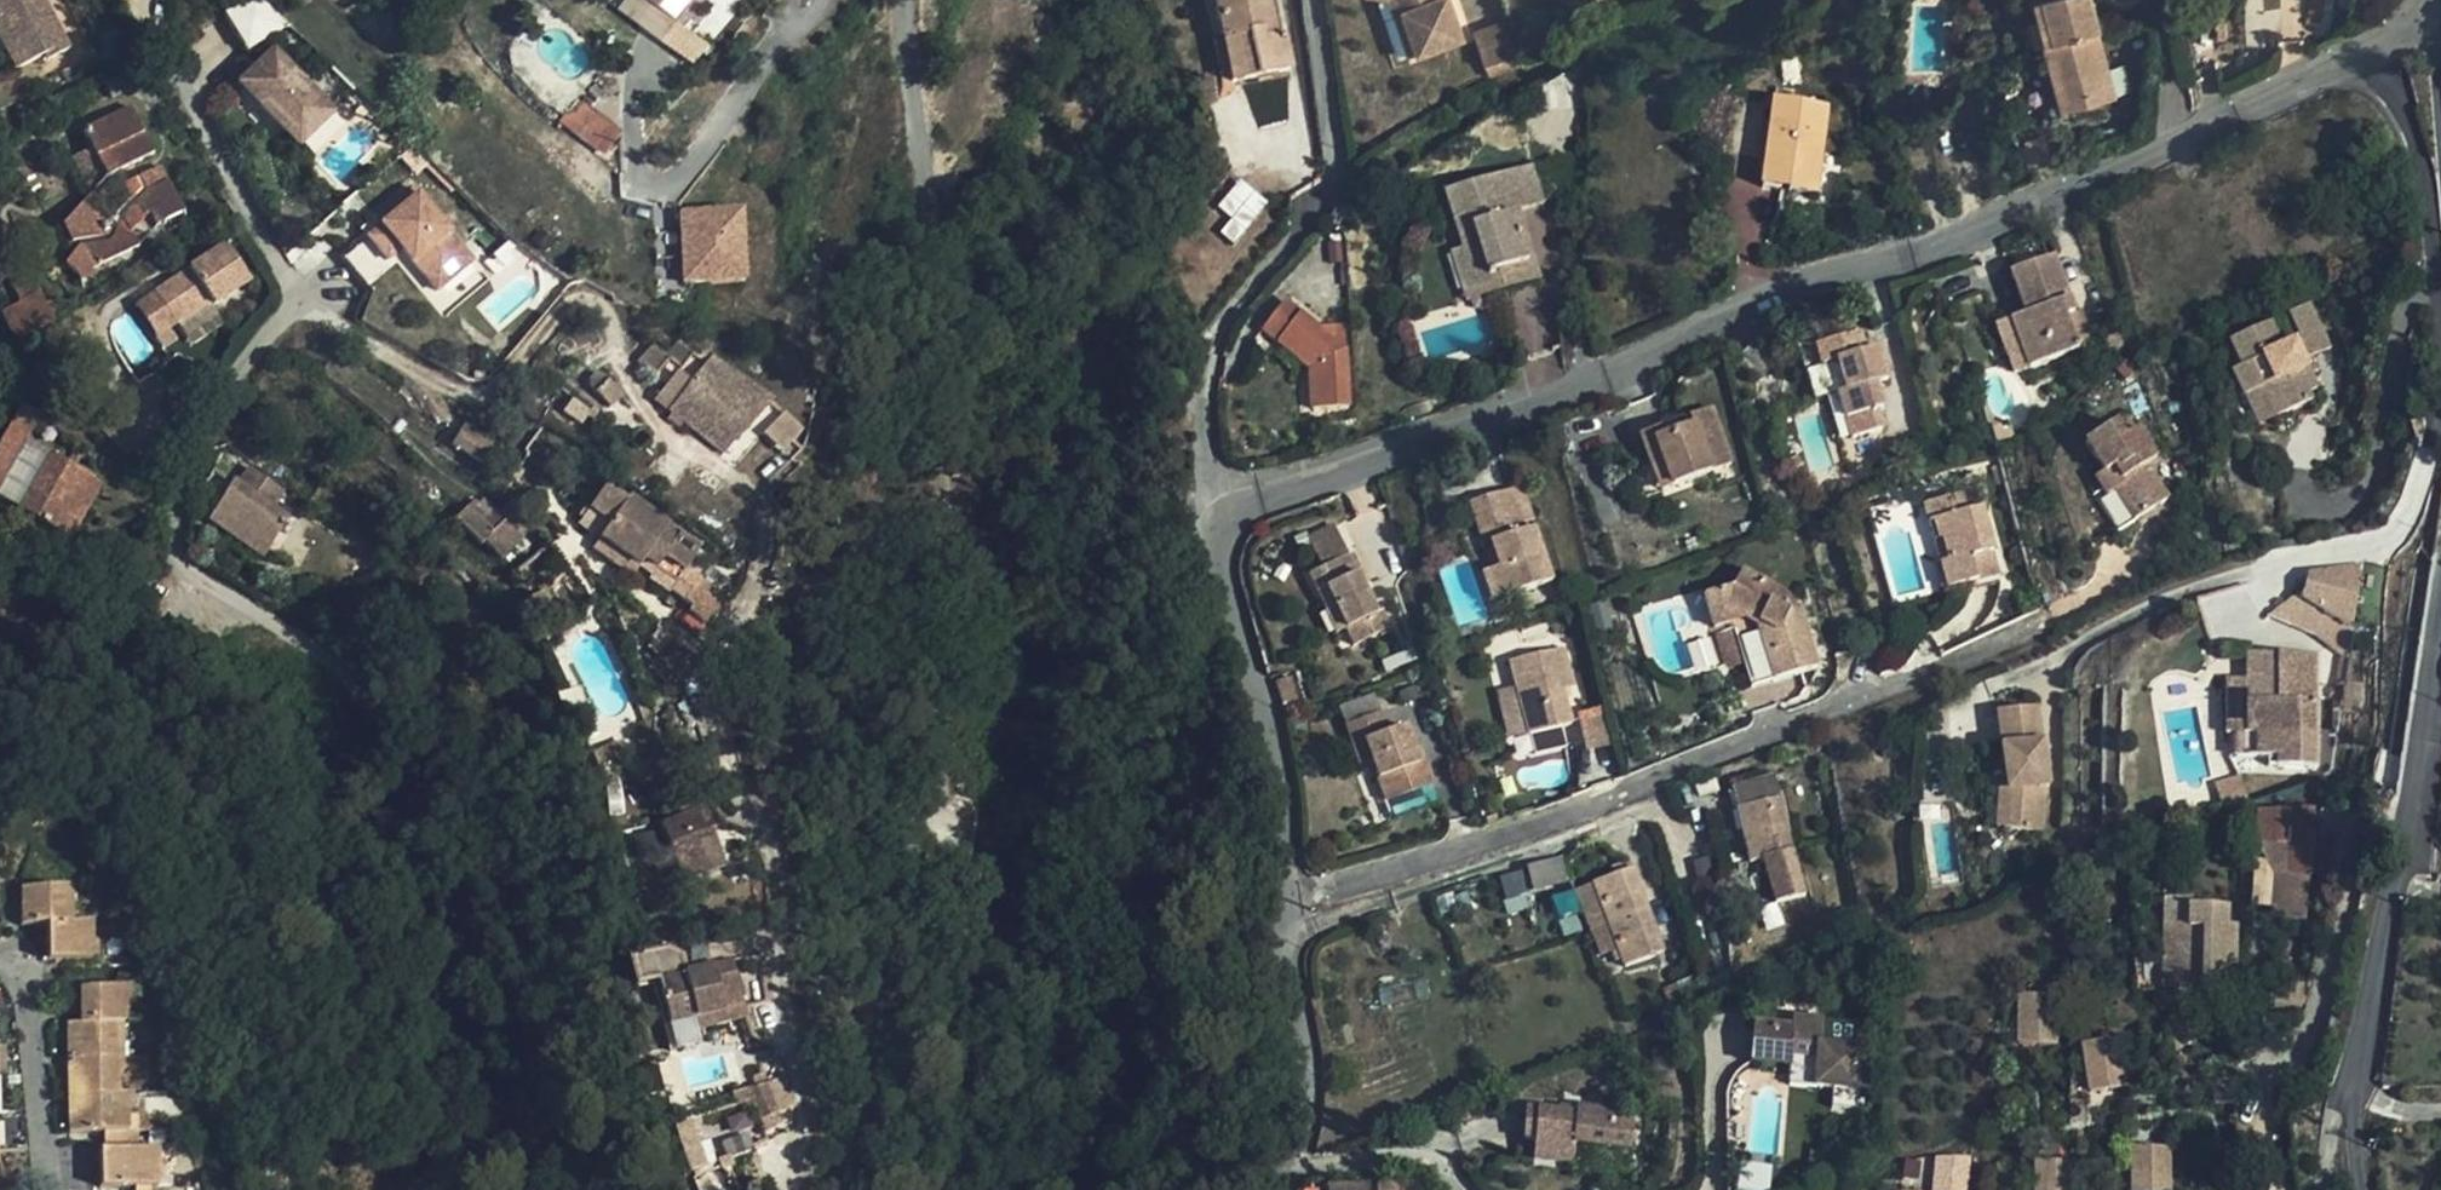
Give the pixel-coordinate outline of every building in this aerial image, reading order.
[(16,70),(44,54),(47,60),(69,49),(44,0),(0,0),(0,39),(16,70)] [(231,11),(254,49),(296,24),(270,0),(249,0),(231,11)] [(693,0),(643,0),(673,25),(693,0)] [(1231,81),(1288,69),(1281,35),(1273,36),(1265,0),(1215,0),(1231,81)] [(1403,64),(1390,20),(1401,17),(1396,0),(1363,0),(1375,4),(1394,66),(1403,64)] [(1401,17),(1390,20),(1403,64),(1446,51),(1431,0),(1396,0),(1401,17)] [(2099,29),(2092,0),(2036,0),(2040,18),(2045,41),(2053,40),(2099,29)] [(2298,19),(2282,19),(2281,0),(2250,0),(2251,36),(2299,34),(2298,19)] [(2030,45),(2043,42),(2045,41),(2040,18),(2025,22),(2030,45)] [(2053,40),(2068,107),(2113,97),(2099,29),(2053,40)] [(1496,36),(1457,48),(1467,79),(1506,68),(1496,36)] [(2058,110),(2068,107),(2053,40),(2045,41),(2043,42),(2058,110)] [(283,46),(265,62),(270,68),(253,84),(269,102),(299,134),(318,116),(325,123),(342,108),(283,46)] [(265,62),(242,83),(264,107),(269,102),(253,84),(270,68),(265,62)] [(1506,68),(1467,79),(1470,89),(1508,78),(1506,68)] [(604,154),(621,130),(578,99),(561,123),(604,154)] [(1816,191),(1825,110),(1774,103),(1764,185),(1816,191)] [(153,153),(129,106),(83,129),(106,176),(153,153)] [(318,116),(299,134),(306,142),(325,123),(318,116)] [(2035,165),(2053,158),(2041,130),(2024,136),(2035,165)] [(157,225),(183,212),(160,166),(121,186),(127,199),(114,213),(107,229),(89,194),(61,224),(69,244),(75,248),(63,264),(78,276),(138,245),(131,232),(150,211),(157,225)] [(1450,254),(1463,293),(1490,285),(1486,276),(1530,262),(1513,212),(1520,210),(1543,202),(1533,168),(1451,194),(1467,250),(1459,252),(1450,254)] [(1241,178),(1212,209),(1238,235),(1268,204),(1241,178)] [(436,290),(477,259),(421,186),(380,218),(436,290)] [(1442,197),(1459,252),(1467,250),(1451,194),(1442,197)] [(1490,285),(1463,293),(1466,302),(1541,278),(1520,210),(1513,212),(1530,262),(1486,276),(1490,285)] [(742,286),(740,216),(682,218),(684,288),(742,286)] [(384,224),(343,251),(366,284),(407,257),(384,224)] [(233,239),(226,244),(251,281),(258,276),(233,239)] [(189,268),(154,292),(175,323),(207,301),(212,307),(251,281),(226,244),(203,259),(207,264),(193,273),(189,268)] [(2030,364),(2079,347),(2065,313),(2074,310),(2052,256),(2011,270),(2027,312),(2012,317),(2030,364)] [(207,264),(203,259),(189,268),(193,273),(207,264)] [(13,285),(1,312),(39,290),(32,276),(13,285)] [(15,341),(58,317),(51,301),(45,303),(39,290),(1,312),(15,341)] [(154,292),(133,306),(154,337),(175,323),(154,292)] [(2245,366),(2256,391),(2265,387),(2274,403),(2292,394),(2299,410),(2321,401),(2318,392),(2328,388),(2316,360),(2345,348),(2325,301),(2304,309),(2314,337),(2301,342),(2289,316),(2244,336),(2254,361),(2245,366)] [(1281,305),(1259,333),(1306,369),(1308,410),(1343,409),(1341,349),(1281,305)] [(1872,371),(1886,367),(1880,347),(1865,350),(1859,331),(1820,342),(1824,361),(1841,357),(1849,390),(1840,394),(1849,432),(1879,426),(1875,407),(1882,406),(1876,383),(1872,371)] [(769,404),(707,361),(675,401),(733,444),(769,404)] [(1889,380),(1886,367),(1872,371),(1876,383),(1889,380)] [(622,398),(605,382),(592,395),(609,410),(622,398)] [(2265,387),(2256,391),(2269,422),(2299,410),(2292,394),(2274,403),(2265,387)] [(20,402),(4,427),(23,438),(23,439),(39,414),(20,402)] [(763,429),(780,448),(802,428),(785,409),(763,429)] [(1664,450),(1675,480),(1715,467),(1699,423),(1681,429),(1678,421),(1645,432),(1652,455),(1664,450)] [(0,434),(0,476),(23,438),(4,427),(0,434)] [(2119,441),(2110,427),(2081,446),(2101,476),(2093,481),(2106,499),(2114,493),(2131,521),(2166,498),(2143,466),(2152,460),(2133,431),(2119,441)] [(1662,484),(1675,480),(1664,450),(1652,455),(1662,484)] [(44,451),(8,509),(62,542),(98,485),(44,451)] [(207,517),(260,551),(296,496),(244,462),(207,517)] [(606,484),(594,499),(588,508),(610,523),(601,536),(600,538),(639,565),(644,557),(657,567),(679,579),(686,568),(699,548),(667,527),(668,525),(629,498),(627,499),(606,484)] [(1508,567),(1499,571),(1492,574),(1500,598),(1561,573),(1540,525),(1532,528),(1515,486),(1489,497),(1506,538),(1500,541),(1508,567)] [(1989,548),(1982,523),(1972,526),(1966,510),(1972,508),(1967,490),(1920,503),(1942,587),(1971,580),(1965,555),(1989,548)] [(1474,503),(1499,571),(1508,567),(1500,541),(1506,538),(1489,497),(1474,503)] [(1972,526),(1982,523),(1979,507),(1972,508),(1966,510),(1972,526)] [(610,523),(588,508),(579,519),(601,536),(610,523)] [(480,536),(495,548),(504,556),(525,531),(502,510),(480,536)] [(639,565),(600,538),(593,548),(631,575),(639,565)] [(1329,604),(1339,625),(1348,644),(1386,627),(1378,609),(1371,611),(1343,554),(1304,571),(1320,608),(1329,604)] [(1751,680),(1818,661),(1800,602),(1792,604),(1786,586),(1746,561),(1735,579),(1704,588),(1714,619),(1729,614),(1751,680)] [(2357,625),(2371,561),(2308,574),(2304,596),(2357,625)] [(698,576),(686,568),(679,579),(657,567),(648,580),(668,593),(670,590),(682,598),(698,576)] [(545,606),(541,591),(531,594),(536,610),(545,606)] [(1331,629),(1339,625),(1329,604),(1320,608),(1331,629)] [(545,617),(534,625),(541,634),(551,626),(545,617)] [(692,672),(694,664),(670,640),(651,667),(690,696),(694,688),(692,672)] [(1520,691),(1531,734),(1574,723),(1566,688),(1577,686),(1568,647),(1513,659),(1520,691)] [(2247,653),(2246,679),(2245,733),(2233,734),(2232,755),(2277,756),(2278,734),(2314,734),(2314,655),(2247,653)] [(1291,677),(1275,683),(1282,706),(1301,700),(1291,677)] [(2245,733),(2246,679),(2226,679),(2225,734),(2233,734),(2245,733)] [(1517,737),(1531,734),(1520,691),(1506,694),(1517,737)] [(2006,790),(2004,827),(2038,830),(2042,784),(2049,783),(2038,704),(1996,709),(2006,790)] [(1588,748),(1609,741),(1598,705),(1577,711),(1588,748)] [(1364,742),(1371,760),(1387,801),(1435,782),(1425,758),(1418,761),(1405,725),(1387,732),(1380,712),(1345,725),(1352,746),(1364,742)] [(1359,765),(1371,760),(1364,742),(1352,746),(1359,765)] [(619,744),(588,755),(594,773),(624,762),(619,744)] [(2246,800),(2239,775),(2216,783),(2223,807),(2246,800)] [(2006,790),(1997,789),(1994,827),(2004,827),(2006,790)] [(1739,806),(1744,827),(1783,819),(1778,798),(1739,806)] [(2257,911),(2314,910),(2312,804),(2256,805),(2257,911)] [(699,810),(657,825),(679,884),(721,868),(699,810)] [(1783,819),(1744,827),(1755,880),(1763,878),(1775,924),(1806,915),(1794,870),(1783,819)] [(1500,871),(1509,908),(1530,903),(1527,889),(1567,880),(1562,857),(1500,871)] [(1596,881),(1607,911),(1627,968),(1667,953),(1636,867),(1596,881)] [(1586,918),(1607,911),(1596,881),(1575,889),(1586,918)] [(61,890),(18,890),(19,924),(47,925),(47,959),(88,959),(88,925),(62,924),(61,890)] [(2203,968),(2201,984),(2233,987),(2237,923),(2229,921),(2228,904),(2194,901),(2194,894),(2167,891),(2165,921),(2179,922),(2175,964),(2203,968)] [(2160,981),(2201,984),(2203,968),(2175,964),(2179,922),(2165,921),(2160,981)] [(727,962),(703,968),(724,976),(730,974),(727,962)] [(724,976),(703,968),(654,980),(664,1023),(691,1017),(694,1028),(723,1022),(715,992),(712,980),(724,976)] [(731,979),(724,976),(712,980),(715,992),(733,985),(731,979)] [(132,1186),(149,1187),(155,1187),(155,1149),(135,1150),(134,1115),(124,1116),(124,1094),(115,1095),(114,1048),(114,1023),(121,1023),(121,990),(77,990),(77,1023),(65,1024),(68,1132),(104,1133),(105,1150),(98,1150),(99,1186),(132,1186)] [(2018,993),(2020,1041),(2056,1041),(2054,992),(2018,993)] [(11,1007),(0,1008),(0,1189),(31,1189),(11,1007)] [(1815,1043),(1817,1018),(1789,1015),(1787,1028),(1753,1025),(1750,1060),(1788,1063),(1790,1052),(1817,1055),(1816,1084),(1852,1086),(1854,1046),(1815,1043)] [(2091,1039),(2098,1086),(2133,1081),(2127,1034),(2091,1039)] [(771,1111),(759,1086),(739,1097),(752,1121),(771,1111)] [(1578,1114),(1528,1109),(1526,1136),(1537,1138),(1535,1157),(1573,1160),(1577,1141),(1633,1147),(1635,1121),(1615,1120),(1616,1111),(1579,1109),(1578,1114)] [(719,1156),(699,1113),(674,1125),(693,1168),(719,1156)] [(751,1132),(723,1135),(725,1154),(753,1151),(751,1132)] [(2124,1189),(2160,1189),(2161,1152),(2124,1152),(2124,1189)] [(2040,1189),(2077,1189),(2076,1161),(2040,1162),(2040,1189)]
